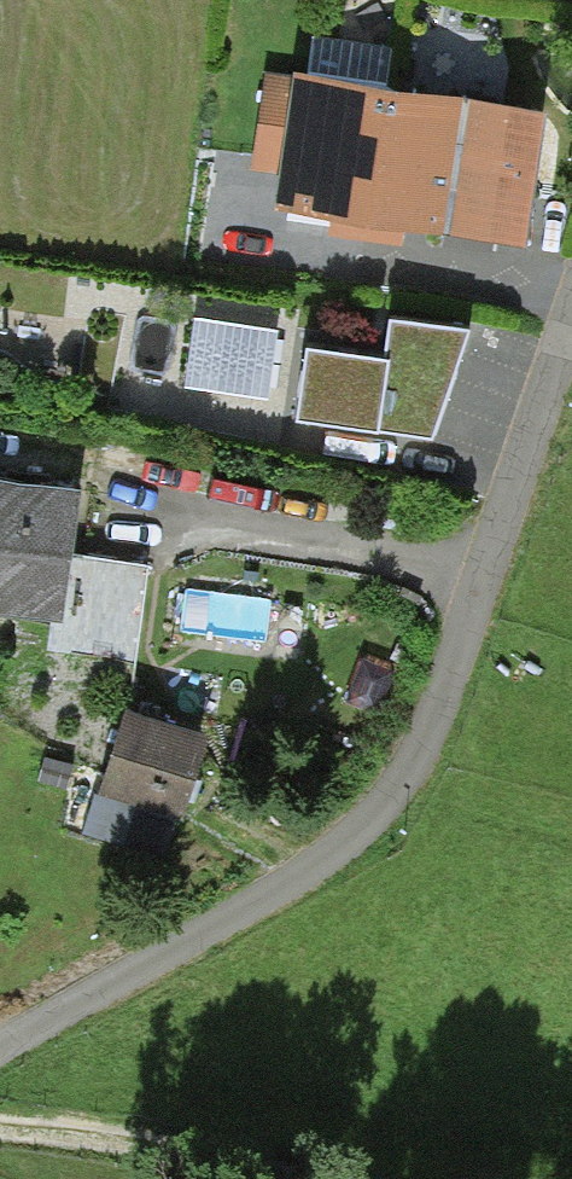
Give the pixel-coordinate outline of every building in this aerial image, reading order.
[(295,81),(265,76),(251,172),(280,177),(273,221),(329,229),(327,242),(401,253),(403,239),(442,245),(443,240),(526,253),(546,120),(465,108),(466,103),(295,78),(295,81)] [(278,333),(194,321),(184,390),(268,402),(278,333)] [(386,366),(307,353),(298,427),(431,446),(470,337),(390,325),(386,366)] [(0,486),(0,617),(49,624),(63,626),(72,558),(81,497),(0,486)] [(148,569),(72,558),(63,626),(49,624),(45,651),(135,663),(148,569)] [(208,740),(128,717),(104,799),(183,822),(208,740)]
